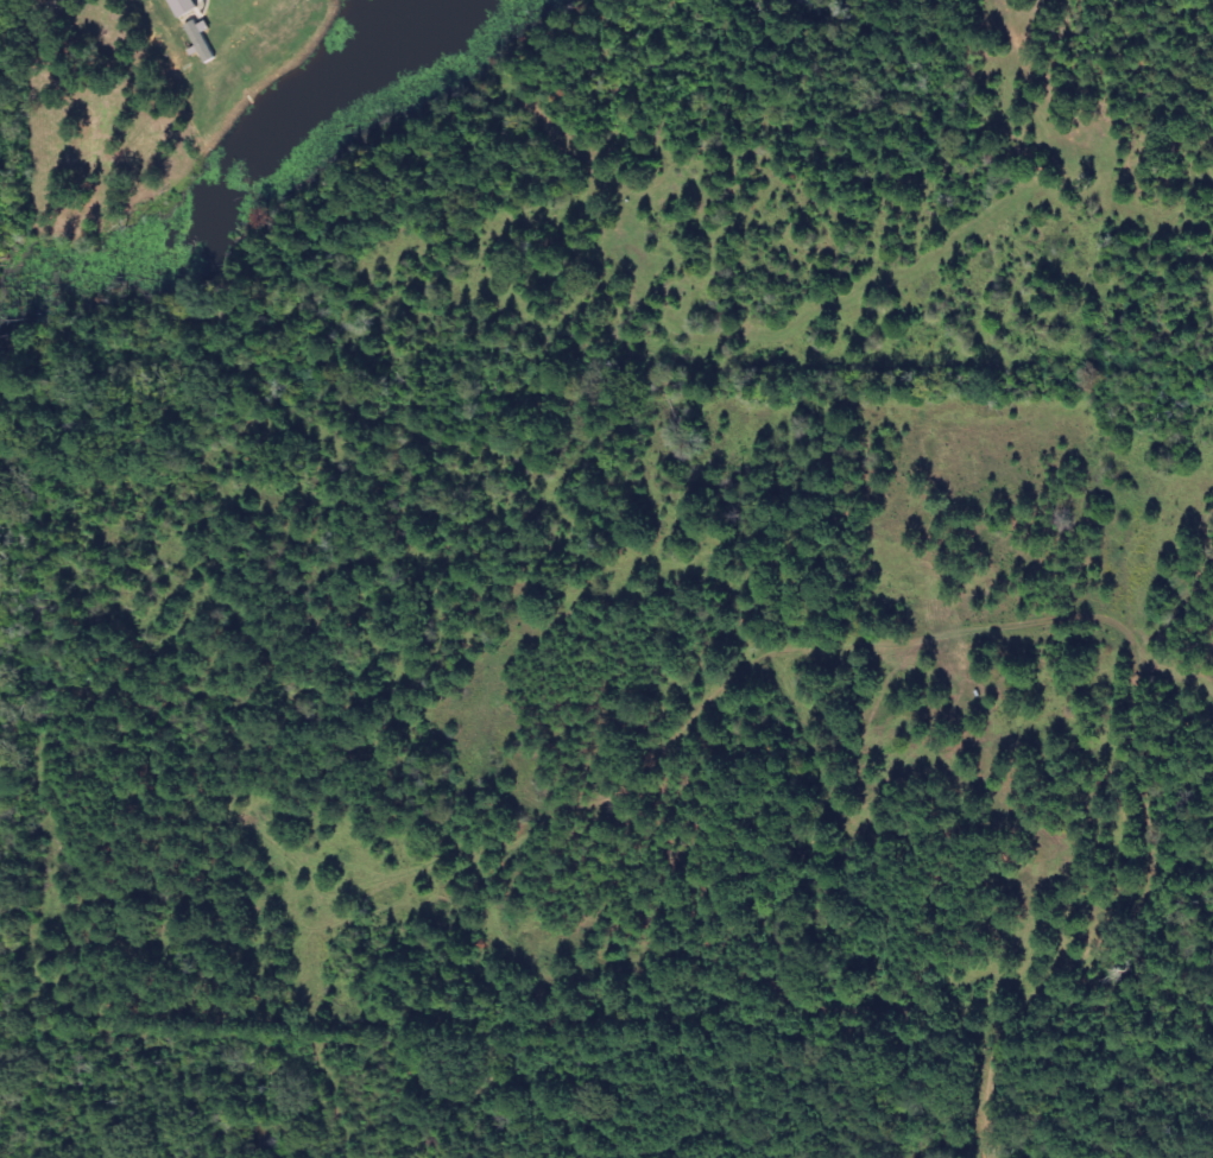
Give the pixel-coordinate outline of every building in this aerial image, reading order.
[(180,19),(200,8),(196,0),(170,0),(180,19)] [(202,53),(206,62),(217,58),(207,33),(212,30),(208,19),(187,28),(197,55),(202,53)]
